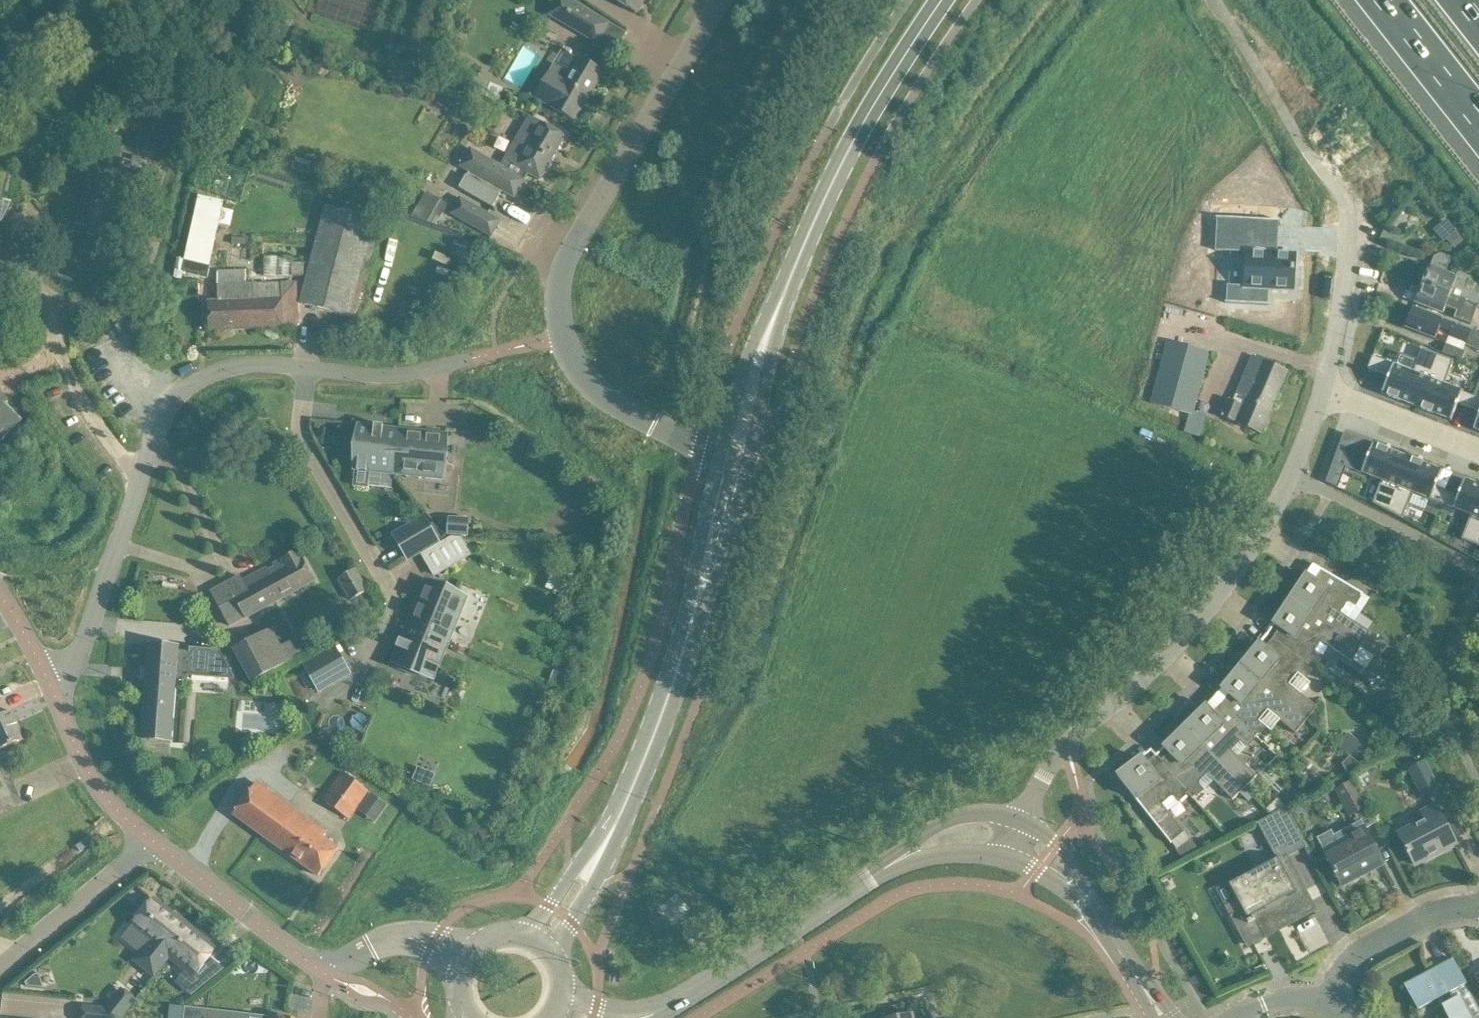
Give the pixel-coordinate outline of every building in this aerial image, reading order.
[(254,18),(264,21),(271,0),(260,0),(254,18)] [(597,43),(609,23),(570,0),(557,0),(548,14),(597,43)] [(645,0),(615,0),(636,13),(645,0)] [(278,16),(277,22),(278,25),(289,27),(291,26),(293,20),(291,17),(281,15),(278,16)] [(575,121),(604,71),(587,61),(579,56),(568,75),(555,67),(547,82),(552,85),(542,102),(575,121)] [(497,102),(502,89),(476,79),(471,92),(497,102)] [(125,120),(135,91),(129,89),(119,118),(125,120)] [(565,136),(548,126),(541,122),(530,116),(505,159),(540,180),(565,136)] [(524,180),(507,170),(470,148),(460,165),(469,171),(460,187),(492,206),(501,190),(514,197),(524,180)] [(7,176),(0,175),(0,222),(2,222),(12,204),(2,201),(7,176)] [(441,218),(449,204),(429,193),(421,206),(441,218)] [(500,221),(483,211),(460,197),(451,212),(491,236),(500,221)] [(223,205),(197,200),(181,271),(207,277),(223,205)] [(389,223),(373,219),(373,217),(326,205),(300,303),(348,315),(367,242),(384,246),(389,223)] [(1218,220),(1216,254),(1247,256),(1244,289),(1228,288),(1226,305),(1265,308),(1266,292),(1292,293),(1294,257),(1253,254),(1255,223),(1218,220)] [(1466,289),(1470,278),(1458,273),(1456,277),(1445,273),(1451,258),(1440,254),(1434,256),(1430,267),(1429,266),(1421,285),(1478,306),(1478,305),(1478,294),(1466,289)] [(297,327),(296,307),(295,281),(247,283),(246,268),(217,269),(218,300),(207,301),(208,330),(297,327)] [(1478,306),(1421,285),(1414,303),(1442,314),(1446,306),(1456,310),(1453,318),(1471,325),(1478,306)] [(1405,328),(1423,335),(1435,339),(1438,330),(1451,335),(1450,336),(1478,348),(1478,333),(1477,332),(1431,314),(1413,307),(1405,328)] [(1209,351),(1190,346),(1168,340),(1151,404),(1169,409),(1164,426),(1199,435),(1205,416),(1193,412),(1209,351)] [(1446,344),(1443,353),(1462,361),(1466,351),(1446,344)] [(1377,369),(1375,373),(1388,377),(1381,394),(1382,395),(1383,394),(1417,407),(1438,354),(1422,348),(1412,373),(1394,366),(1394,365),(1393,364),(1392,365),(1381,361),(1378,370),(1377,369)] [(1438,354),(1417,407),(1450,420),(1449,421),(1451,421),(1457,404),(1468,409),(1473,396),(1462,392),(1462,391),(1461,391),(1461,392),(1444,385),(1454,360),(1438,354)] [(1221,417),(1261,434),(1288,370),(1253,355),(1233,401),(1228,399),(1221,417)] [(21,421),(5,405),(8,401),(0,393),(0,442),(21,421)] [(1468,409),(1478,413),(1478,399),(1473,396),(1468,409)] [(374,427),(367,426),(368,425),(356,424),(353,452),(356,452),(354,469),(394,473),(399,430),(383,428),(383,426),(382,426),(382,428),(375,427),(375,425),(374,425),(374,427)] [(399,430),(394,473),(442,478),(446,435),(399,430)] [(1338,449),(1333,462),(1350,468),(1361,473),(1362,474),(1362,473),(1381,480),(1372,504),(1387,512),(1408,458),(1373,445),(1374,444),(1372,444),(1366,460),(1338,449)] [(1408,458),(1387,512),(1402,520),(1413,493),(1430,499),(1429,500),(1430,500),(1431,500),(1442,504),(1446,492),(1435,487),(1442,471),(1441,470),(1440,471),(1408,458)] [(1442,504),(1453,508),(1452,509),(1454,509),(1470,515),(1461,540),(1477,546),(1478,540),(1478,486),(1465,480),(1464,479),(1457,496),(1446,492),(1442,504)] [(392,535),(407,560),(439,541),(424,516),(392,535)] [(462,538),(466,538),(467,522),(447,521),(446,537),(454,537),(456,537),(462,538)] [(472,555),(462,538),(456,537),(454,537),(446,542),(458,563),(472,555)] [(229,626),(313,580),(297,552),(274,565),(276,569),(269,573),(267,569),(242,582),(239,576),(211,592),(229,626)] [(1302,580),(1289,599),(1361,647),(1378,659),(1379,658),(1387,645),(1370,634),(1370,633),(1354,622),(1339,612),(1345,602),(1350,601),(1355,604),(1361,594),(1362,593),(1313,564),(1302,580)] [(354,570),(340,578),(351,598),(366,590),(354,570)] [(425,581),(407,625),(448,642),(466,598),(425,581)] [(1351,661),(1360,647),(1361,647),(1289,599),(1266,634),(1312,668),(1319,658),(1314,654),(1314,649),(1320,640),(1351,661)] [(417,673),(433,679),(448,642),(407,625),(401,640),(400,639),(399,640),(401,641),(398,648),(396,647),(396,648),(398,649),(396,655),(394,654),(390,665),(416,676),(417,673)] [(301,655),(288,662),(270,629),(233,649),(252,682),(303,655),(302,653),(301,654),(301,655)] [(1305,677),(1312,668),(1266,634),(1240,666),(1306,720),(1317,707),(1288,683),(1295,674),(1300,674),(1305,677)] [(235,680),(219,650),(190,648),(189,652),(179,651),(180,646),(178,646),(178,647),(148,644),(147,643),(145,668),(142,667),(142,668),(146,669),(145,680),(144,679),(140,740),(172,743),(177,679),(188,680),(189,676),(235,680)] [(304,666),(318,691),(350,672),(336,647),(304,666)] [(1385,664),(1380,673),(1394,683),(1400,673),(1386,663),(1385,664)] [(1295,734),(1306,720),(1240,666),(1214,698),(1256,736),(1264,727),(1259,723),(1259,718),(1266,709),(1295,734)] [(1248,745),(1256,736),(1214,698),(1184,726),(1244,788),(1257,776),(1230,749),(1238,741),(1243,741),(1248,745)] [(24,739),(11,711),(0,716),(0,750),(24,739)] [(1232,800),(1244,788),(1184,726),(1156,755),(1155,755),(1160,760),(1160,761),(1187,793),(1187,794),(1192,799),(1202,791),(1197,786),(1198,781),(1206,773),(1232,800)] [(1354,758),(1364,746),(1347,732),(1337,745),(1354,758)] [(1155,755),(1156,755),(1151,749),(1117,776),(1171,844),(1172,843),(1171,843),(1184,832),(1161,803),(1170,795),(1174,796),(1178,801),(1187,794),(1187,793),(1160,761),(1160,760),(1155,755)] [(1424,762),(1408,771),(1422,796),(1438,787),(1424,762)] [(436,774),(417,767),(412,780),(430,787),(436,774)] [(1302,774),(1303,779),(1306,782),(1311,781),(1315,777),(1316,773),(1312,769),(1307,769),(1302,774)] [(348,819),(369,791),(343,772),(322,800),(348,819)] [(1351,782),(1336,791),(1349,816),(1365,807),(1351,782)] [(318,876),(330,860),(338,849),(323,838),(326,833),(256,783),(233,814),(318,876)] [(387,805),(371,793),(361,806),(378,818),(387,805)] [(1426,819),(1397,834),(1407,854),(1408,853),(1415,865),(1443,850),(1441,846),(1453,841),(1454,840),(1435,805),(1422,812),(1426,819)] [(1310,902),(1286,858),(1307,847),(1286,808),(1255,824),(1256,825),(1259,823),(1277,855),(1254,867),(1257,872),(1228,888),(1235,901),(1226,905),(1248,945),(1277,929),(1273,920),(1283,915),(1283,916),(1310,902)] [(1320,837),(1319,842),(1325,855),(1324,856),(1331,870),(1334,875),(1336,874),(1342,885),(1370,870),(1368,867),(1380,861),(1381,860),(1375,849),(1362,825),(1349,832),(1347,828),(1335,834),(1331,832),(1320,837)] [(1199,851),(1189,838),(1175,849),(1182,859),(1199,851)] [(153,898),(131,926),(150,941),(134,960),(154,976),(169,958),(193,928),(177,914),(175,916),(153,898)] [(193,928),(169,958),(185,970),(192,976),(183,987),(191,993),(218,971),(205,961),(209,956),(217,947),(193,928)] [(1404,984),(1418,1010),(1438,999),(1448,1017),(1478,1017),(1478,1009),(1466,984),(1462,976),(1453,958),(1404,984)] [(112,1000),(106,1008),(82,1006),(81,1017),(121,1017),(126,1012),(112,1000)] [(199,1008),(185,1007),(183,1017),(198,1017),(199,1008)]
